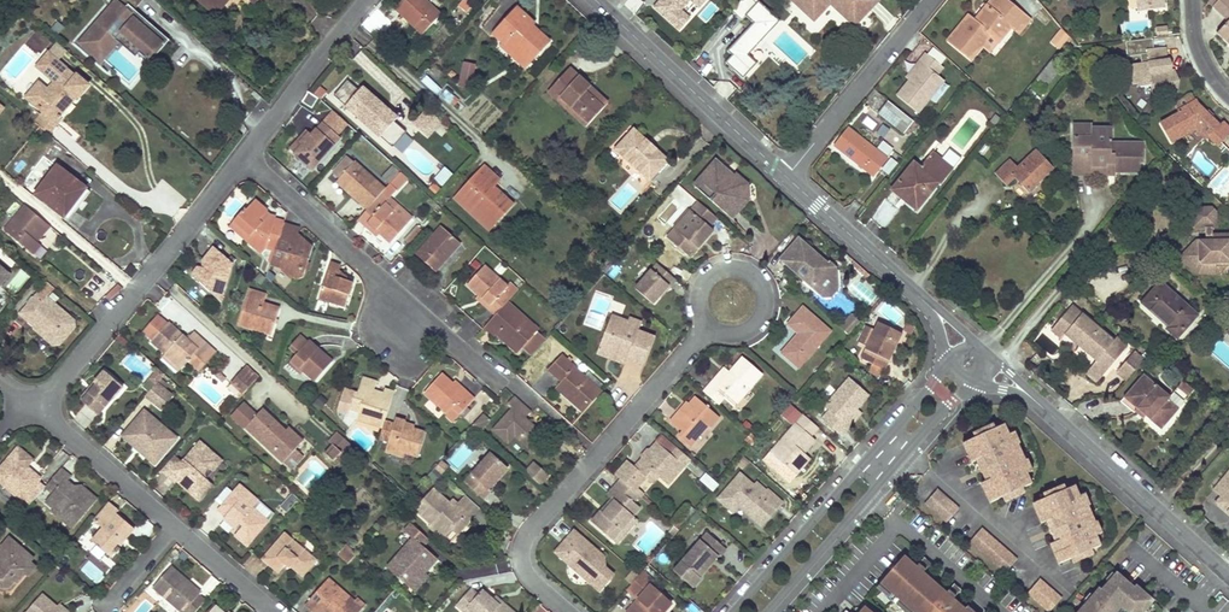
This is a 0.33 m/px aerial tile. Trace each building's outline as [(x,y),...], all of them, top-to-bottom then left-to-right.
[(76,40),(91,54),(102,41),(98,38),(110,24),(137,48),(135,51),(146,62),(161,46),(167,39),(156,30),(141,16),(138,21),(129,12),(132,8),(139,0),(113,0),(76,40)] [(216,15),(230,0),(199,0),(216,15)] [(434,8),(433,9),(425,1),(425,0),(404,0),(396,8),(423,34),(443,14),(435,7),(434,8)] [(656,8),(681,30),(690,20),(681,11),(691,0),(663,0),(656,8)] [(752,0),(741,0),(733,9),(743,19),(745,16),(753,23),(727,51),(733,56),(727,63),(744,78),(757,63),(748,55),(779,21),(757,1),(756,4),(752,0)] [(801,8),(814,21),(830,3),(855,26),(877,2),(876,0),(792,0),(801,8)] [(951,42),(971,60),(991,37),(999,43),(1011,29),(1019,35),(1030,22),(1003,0),(993,0),(986,8),(989,10),(977,24),(971,18),(951,42)] [(1137,12),(1164,8),(1163,0),(1136,0),(1137,12)] [(1213,6),(1228,22),(1217,33),(1228,45),(1228,0),(1219,0),(1213,6)] [(141,16),(132,8),(129,12),(138,21),(141,16)] [(535,47),(537,49),(539,51),(548,42),(539,33),(536,36),(528,29),(534,23),(518,8),(495,33),(505,43),(507,40),(525,57),(535,47)] [(951,42),(971,18),(968,16),(947,39),(951,42)] [(1125,33),(1152,31),(1151,20),(1125,22),(1125,33)] [(64,28),(58,21),(50,27),(56,34),(64,28)] [(102,41),(91,54),(97,60),(114,41),(131,56),(135,51),(137,48),(110,24),(98,38),(102,41)] [(1157,37),(1168,35),(1167,26),(1155,28),(1157,37)] [(1045,51),(1052,57),(1065,41),(1058,35),(1045,51)] [(502,46),(525,67),(539,51),(537,49),(535,47),(525,57),(507,40),(505,43),(502,46)] [(57,44),(48,53),(59,62),(67,53),(57,44)] [(1060,63),(1065,57),(1070,50),(1063,45),(1053,58),(1060,63)] [(933,48),(928,54),(940,64),(946,58),(933,48)] [(1166,48),(1141,51),(1142,64),(1125,66),(1127,85),(1140,83),(1141,86),(1151,85),(1153,95),(1178,92),(1179,81),(1175,70),(1171,71),(1169,60),(1167,60),(1166,48)] [(78,98),(88,87),(77,77),(76,77),(59,62),(48,53),(36,67),(45,75),(22,101),(35,112),(50,126),(54,122),(62,112),(68,105),(72,101),(76,97),(78,98)] [(909,80),(896,96),(918,113),(944,81),(937,75),(943,68),(925,54),(919,62),(922,64),(909,80)] [(1047,87),(1063,66),(1060,63),(1053,58),(1037,79),(1047,87)] [(701,67),(692,60),(689,64),(697,72),(701,67)] [(462,62),(457,87),(471,90),(476,65),(462,62)] [(922,64),(919,62),(906,78),(909,80),(922,64)] [(550,92),(555,97),(560,101),(562,98),(589,124),(608,104),(571,70),(550,92)] [(426,75),(421,81),(436,95),(441,90),(426,75)] [(716,89),(726,98),(734,90),(724,81),(716,89)] [(335,97),(381,138),(391,148),(404,133),(383,114),(348,82),(335,97)] [(445,90),(440,97),(453,107),(459,100),(445,90)] [(302,104),(312,110),(318,100),(308,94),(302,104)] [(1160,124),(1171,144),(1195,130),(1206,140),(1209,138),(1218,147),(1228,136),(1228,130),(1222,123),(1218,127),(1197,105),(1190,95),(1173,105),(1178,113),(1160,124)] [(887,124),(890,126),(892,128),(894,126),(896,128),(904,134),(914,122),(888,101),(878,114),(879,115),(888,122),(887,124)] [(68,105),(62,112),(54,122),(56,124),(71,107),(68,105)] [(45,133),(50,126),(35,112),(29,119),(45,133)] [(438,123),(426,112),(414,125),(427,136),(438,123)] [(883,138),(888,129),(867,115),(861,124),(883,138)] [(1092,122),(1074,123),(1074,136),(1092,135),(1093,126),(1092,122)] [(300,141),(295,146),(291,151),(298,157),(300,154),(303,156),(301,160),(305,163),(308,161),(313,166),(339,137),(322,123),(311,135),(309,133),(301,142),(300,141)] [(1113,126),(1093,126),(1092,135),(1074,136),(1074,175),(1092,175),(1092,167),(1115,167),(1115,173),(1140,173),(1140,162),(1143,162),(1143,141),(1112,141),(1113,126)] [(649,182),(659,172),(668,161),(634,129),(615,149),(649,182)] [(848,129),(842,138),(835,146),(872,175),(886,158),(848,129)] [(355,140),(351,152),(372,159),(376,147),(355,140)] [(877,149),(890,156),(894,148),(881,142),(877,149)] [(997,174),(1002,179),(1007,185),(1016,177),(1029,191),(1051,169),(1036,153),(1017,170),(1009,162),(997,174)] [(899,201),(902,203),(905,205),(907,203),(916,210),(938,183),(941,185),(952,171),(932,154),(920,169),(913,163),(893,190),(902,197),(899,201)] [(346,156),(331,172),(339,180),(355,164),(346,156)] [(889,176),(897,162),(889,158),(881,172),(889,176)] [(46,159),(33,171),(40,179),(53,166),(46,159)] [(724,169),(715,161),(693,186),(726,214),(732,208),(735,211),(745,201),(743,185),(733,177),(730,180),(721,173),(724,169)] [(28,166),(23,162),(15,170),(19,175),(28,166)] [(367,209),(383,192),(384,191),(355,164),(339,180),(351,191),(353,189),(356,193),(353,197),(367,209)] [(390,184),(398,170),(390,165),(381,179),(390,184)] [(63,218),(74,204),(85,189),(55,167),(34,195),(63,218)] [(454,174),(446,167),(436,178),(443,185),(454,174)] [(1092,167),(1092,175),(1116,176),(1115,173),(1115,167),(1092,167)] [(496,191),(495,192),(495,193),(491,190),(499,181),(484,168),(461,193),(469,199),(465,204),(484,221),(488,218),(495,224),(512,206),(496,191)] [(721,173),(730,180),(733,177),(724,169),(721,173)] [(440,189),(434,183),(429,187),(435,193),(440,189)] [(680,185),(671,194),(684,207),(693,198),(680,185)] [(384,191),(383,192),(367,209),(358,218),(366,226),(367,223),(389,243),(406,225),(411,220),(400,209),(396,214),(384,204),(390,198),(396,192),(389,186),(384,191)] [(67,220),(88,192),(85,189),(74,204),(63,218),(67,220)] [(455,199),(488,231),(495,224),(488,218),(484,221),(465,204),(469,199),(461,193),(455,199)] [(871,216),(884,228),(899,211),(885,199),(871,216)] [(283,224),(279,223),(275,221),(276,219),(267,217),(264,213),(263,210),(254,201),(245,212),(244,211),(233,222),(250,237),(246,241),(260,254),(266,249),(267,246),(275,249),(283,226),(283,224)] [(706,226),(713,217),(697,203),(666,238),(687,256),(710,230),(706,226)] [(1209,206),(1191,207),(1192,226),(1203,226),(1210,226),(1214,226),(1214,210),(1209,206)] [(6,232),(20,243),(34,255),(41,245),(38,243),(50,228),(26,207),(6,232)] [(732,208),(726,214),(729,218),(735,211),(732,208)] [(250,237),(233,222),(229,227),(246,241),(250,237)] [(292,229),(283,226),(275,249),(272,260),(280,263),(278,267),(294,281),(302,279),(305,272),(302,267),(303,264),(307,263),(313,247),(292,229)] [(421,232),(419,230),(416,228),(411,234),(415,238),(421,232)] [(441,229),(432,239),(423,248),(422,248),(416,254),(434,271),(458,245),(441,229)] [(403,242),(407,247),(415,238),(411,234),(403,242)] [(1188,264),(1194,257),(1200,262),(1213,261),(1228,261),(1228,262),(1228,240),(1226,239),(1226,234),(1210,234),(1210,240),(1204,240),(1193,241),(1179,256),(1188,264)] [(826,266),(797,240),(779,260),(802,280),(805,277),(811,283),(812,289),(822,298),(835,284),(834,280),(822,270),(826,266)] [(202,262),(204,262),(206,263),(204,269),(198,267),(192,275),(220,303),(233,265),(214,248),(202,262)] [(1196,272),(1213,271),(1213,261),(1200,262),(1194,257),(1188,264),(1196,272)] [(344,308),(348,295),(352,283),(346,281),(348,279),(331,263),(318,300),(344,308)] [(831,267),(827,264),(826,266),(822,270),(834,280),(831,267)] [(622,271),(616,266),(608,274),(614,280),(622,271)] [(668,290),(675,281),(658,266),(636,292),(652,306),(667,289),(668,290)] [(495,316),(508,303),(509,301),(517,292),(507,283),(506,285),(485,267),(468,286),(478,295),(491,307),(489,310),(495,316)] [(9,275),(0,268),(0,285),(9,275)] [(805,277),(802,280),(812,289),(811,283),(805,277)] [(831,298),(836,292),(835,284),(822,298),(831,298)] [(1143,303),(1156,314),(1169,326),(1166,328),(1175,336),(1195,315),(1160,284),(1143,303)] [(280,310),(271,307),(262,304),(265,296),(250,291),(238,325),(271,336),(280,310)] [(491,307),(478,295),(476,297),(489,310),(491,307)] [(41,302),(34,296),(18,315),(25,322),(27,319),(31,323),(31,327),(31,330),(51,346),(58,345),(72,328),(72,321),(45,298),(41,302)] [(538,331),(508,303),(495,316),(485,328),(494,336),(498,332),(508,341),(506,343),(517,353),(522,348),(529,354),(543,338),(540,335),(537,332),(538,331)] [(829,331),(801,307),(786,325),(796,334),(780,354),(790,362),(798,353),(805,359),(829,331)] [(1114,341),(1072,307),(1052,331),(1063,340),(1067,336),(1080,347),(1084,343),(1088,347),(1085,351),(1097,361),(1093,366),(1103,375),(1127,347),(1117,338),(1114,341)] [(153,340),(166,325),(155,315),(142,330),(153,340)] [(849,334),(860,322),(852,315),(841,327),(849,334)] [(627,328),(628,324),(612,317),(611,321),(627,328)] [(627,328),(611,321),(600,348),(617,355),(614,362),(625,366),(627,361),(643,367),(655,340),(638,334),(641,326),(629,321),(628,324),(627,328)] [(153,340),(152,341),(165,353),(182,368),(187,362),(197,370),(213,352),(209,349),(192,334),(187,340),(168,323),(166,325),(153,340)] [(900,334),(877,323),(859,358),(883,370),(900,334)] [(301,368),(315,381),(331,362),(308,341),(306,344),(299,336),(290,346),(298,353),(286,367),(295,375),(301,368)] [(617,355),(600,348),(598,355),(614,362),(617,355)] [(1116,372),(1125,380),(1142,360),(1132,352),(1116,372)] [(162,357),(178,372),(182,368),(165,353),(162,357)] [(798,353),(790,362),(797,368),(805,359),(798,353)] [(584,377),(579,373),(574,368),(575,367),(562,356),(548,372),(561,383),(556,388),(583,413),(601,393),(597,390),(601,385),(588,373),(584,377)] [(716,378),(703,392),(717,404),(723,398),(733,407),(761,375),(741,357),(729,371),(720,381),(716,378)] [(258,378),(252,372),(245,366),(236,377),(248,389),(258,378)] [(1087,373),(1097,382),(1103,375),(1093,366),(1087,373)] [(720,381),(729,371),(724,368),(716,378),(720,381)] [(78,399),(97,415),(112,398),(108,395),(117,383),(103,371),(78,399)] [(459,415),(466,408),(473,400),(465,393),(463,396),(451,384),(441,375),(424,394),(447,415),(452,409),(459,415)] [(1170,398),(1143,376),(1122,400),(1135,412),(1140,407),(1148,414),(1146,416),(1161,429),(1178,409),(1168,400),(1170,398)] [(236,377),(230,384),(242,396),(248,389),(236,377)] [(867,395),(846,377),(821,407),(826,411),(820,418),(840,436),(847,428),(842,423),(854,410),(867,395)] [(168,385),(162,379),(158,383),(165,389),(168,385)] [(463,396),(465,393),(453,381),(451,384),(463,396)] [(113,399),(122,388),(117,383),(108,395),(112,398),(113,399)] [(165,389),(158,383),(146,396),(162,409),(173,396),(165,389)] [(344,389),(337,410),(346,413),(342,423),(350,428),(356,420),(382,428),(384,423),(384,421),(394,394),(384,391),(382,397),(373,394),(374,391),(360,387),(357,394),(344,389)] [(530,412),(512,396),(506,404),(511,408),(491,430),(506,444),(513,436),(525,447),(539,433),(523,419),(530,412)] [(718,418),(695,398),(689,405),(680,414),(678,412),(669,422),(681,433),(677,437),(687,446),(704,425),(709,430),(718,418)] [(1168,400),(1178,409),(1180,407),(1170,398),(1168,400)] [(680,414),(689,405),(686,402),(678,412),(680,414)] [(246,405),(232,421),(282,466),(303,443),(293,434),(290,438),(284,432),(262,412),(258,417),(246,405)] [(1140,407),(1135,412),(1143,419),(1146,416),(1148,414),(1140,407)] [(842,423),(847,428),(859,415),(854,410),(842,423)] [(167,431),(145,412),(123,437),(149,460),(152,456),(156,455),(160,459),(170,446),(161,438),(167,431)] [(482,414),(472,425),(480,432),(490,420),(482,414)] [(809,437),(817,429),(802,416),(769,455),(771,457),(792,475),(800,465),(796,462),(802,455),(814,441),(809,437)] [(384,421),(384,423),(382,428),(379,438),(389,442),(387,447),(405,453),(417,457),(425,433),(413,429),(414,426),(404,423),(404,421),(396,418),(394,425),(384,421)] [(1008,434),(1003,425),(993,429),(991,424),(971,433),(973,438),(960,444),(969,464),(974,462),(983,457),(985,462),(985,464),(984,465),(984,466),(984,468),(989,479),(984,482),(979,484),(988,504),(1001,497),(1003,502),(1023,493),(1021,488),(1031,484),(1026,473),(1022,465),(1024,460),(1018,445),(1012,443),(1008,434)] [(293,434),(287,429),(284,432),(290,438),(293,434)] [(161,438),(170,446),(177,440),(167,431),(161,438)] [(343,456),(353,446),(336,431),(327,442),(330,445),(323,454),(332,462),(339,453),(343,456)] [(1019,444),(1013,432),(1008,434),(1012,443),(1018,445),(1019,444)] [(619,480),(633,492),(651,471),(668,486),(684,468),(670,456),(656,443),(634,468),(627,462),(615,476),(619,480)] [(33,502),(46,486),(39,481),(42,477),(29,466),(35,458),(18,444),(0,465),(0,480),(23,500),(26,496),(33,502)] [(185,482),(181,487),(193,497),(204,497),(212,487),(204,480),(204,474),(207,470),(212,474),(221,463),(199,444),(182,464),(180,463),(167,478),(175,485),(176,483),(181,478),(185,482)] [(386,451),(404,457),(405,453),(387,447),(386,451)] [(670,456),(684,468),(690,461),(676,449),(670,456)] [(339,453),(332,462),(335,465),(343,456),(339,453)] [(506,469),(488,453),(463,481),(483,498),(488,492),(486,491),(506,469)] [(149,460),(155,464),(160,459),(156,455),(152,456),(149,460)] [(802,467),(809,460),(802,455),(796,462),(800,465),(792,475),(771,457),(765,463),(789,483),(794,476),(802,467)] [(974,462),(984,482),(989,479),(984,468),(984,466),(984,465),(985,464),(985,462),(983,457),(974,462)] [(167,478),(180,463),(173,458),(160,473),(167,478)] [(1031,471),(1026,459),(1024,460),(1022,465),(1026,473),(1031,471)] [(449,466),(442,460),(435,468),(442,474),(449,466)] [(550,476),(534,461),(526,469),(542,484),(550,476)] [(71,477),(61,469),(46,486),(45,488),(51,494),(44,502),(52,509),(55,506),(76,524),(97,499),(82,486),(76,494),(71,490),(73,487),(67,481),(71,477)] [(1220,495),(1226,500),(1223,504),(1228,509),(1228,470),(1213,489),(1220,495)] [(699,480),(712,492),(719,485),(705,473),(699,480)] [(761,493),(738,473),(715,499),(733,514),(737,509),(760,529),(782,503),(765,489),(761,493)] [(181,487),(185,482),(181,478),(176,483),(181,487)] [(631,503),(637,496),(633,492),(619,480),(606,496),(610,499),(613,502),(601,515),(598,512),(589,522),(610,540),(631,516),(638,508),(631,503)] [(257,501),(239,486),(218,510),(225,516),(226,515),(238,525),(239,523),(242,525),(237,532),(238,538),(247,546),(268,522),(252,508),(257,501)] [(1082,505),(1078,496),(1074,486),(1064,491),(1062,486),(1042,494),(1044,499),(1030,505),(1039,524),(1044,522),(1053,518),(1055,523),(1055,524),(1054,525),(1053,526),(1053,527),(1053,528),(1053,529),(1054,530),(1058,541),(1053,544),(1048,546),(1056,565),(1069,559),(1071,564),(1092,555),(1090,550),(1100,546),(1095,536),(1092,527),(1094,522),(1087,506),(1082,505)] [(957,508),(936,489),(923,504),(945,522),(957,508)] [(472,516),(457,502),(452,508),(447,504),(432,490),(413,510),(430,525),(444,537),(449,530),(461,518),(466,522),(472,516)] [(286,512),(298,500),(292,494),(280,507),(286,512)] [(1088,506),(1084,494),(1078,496),(1082,505),(1087,506),(1088,506)] [(479,508),(464,495),(457,502),(472,516),(479,508)] [(452,508),(457,502),(452,498),(447,504),(452,508)] [(598,512),(601,515),(613,502),(610,499),(598,512)] [(118,509),(109,502),(93,520),(102,528),(90,541),(109,557),(133,528),(115,513),(118,509)] [(50,512),(71,530),(76,524),(55,506),(52,509),(50,512)] [(222,518),(235,529),(238,525),(226,515),(225,516),(222,518)] [(615,544),(636,520),(631,516),(610,540),(615,544)] [(457,537),(468,524),(466,522),(461,518),(449,530),(457,537)] [(1044,522),(1053,544),(1058,541),(1054,530),(1053,529),(1053,528),(1053,527),(1053,526),(1054,525),(1055,524),(1055,523),(1053,518),(1044,522)] [(1101,533),(1095,522),(1094,522),(1092,527),(1095,536),(1101,533)] [(421,548),(428,540),(410,524),(403,531),(411,539),(386,568),(406,586),(420,571),(423,573),(435,560),(421,548)] [(426,528),(441,541),(444,537),(430,525),(426,528)] [(1016,559),(981,528),(968,543),(1003,573),(1016,559)] [(594,549),(572,530),(566,538),(566,547),(558,557),(578,574),(583,574),(587,574),(587,577),(587,581),(598,591),(607,581),(604,577),(604,567),(604,558),(598,559),(591,553),(594,549)] [(318,559),(284,531),(260,558),(278,573),(285,564),(288,566),(289,565),(303,577),(318,559)] [(705,533),(671,572),(691,589),(699,580),(697,578),(716,557),(717,558),(724,550),(705,533)] [(9,538),(1,548),(2,549),(8,554),(2,560),(0,559),(0,586),(2,588),(12,585),(18,579),(20,581),(29,570),(26,568),(30,563),(34,559),(9,538)] [(566,538),(553,553),(558,557),(566,547),(566,538)] [(348,564),(356,555),(346,546),(338,555),(348,564)] [(598,559),(604,558),(594,549),(591,553),(598,559)] [(902,556),(878,583),(893,597),(909,610),(911,611),(961,611),(964,610),(951,599),(957,593),(950,586),(944,593),(921,572),(926,566),(919,560),(914,566),(902,556)] [(922,557),(919,560),(926,566),(929,563),(922,557)] [(26,568),(29,570),(32,573),(36,568),(30,563),(26,568)] [(152,588),(179,611),(195,611),(205,601),(197,595),(200,592),(170,567),(152,588)] [(607,581),(612,575),(604,567),(604,577),(607,581)] [(412,592),(426,576),(423,573),(420,571),(406,586),(412,592)] [(642,572),(639,576),(626,591),(636,600),(626,611),(665,611),(671,605),(649,585),(653,581),(642,572)] [(1115,574),(1101,591),(1099,588),(1078,611),(1109,611),(1113,608),(1112,603),(1121,602),(1121,607),(1127,611),(1142,611),(1151,601),(1134,586),(1132,589),(1115,574)] [(14,588),(20,581),(18,579),(12,585),(2,588),(0,586),(0,590),(2,591),(14,588)] [(305,606),(312,611),(359,611),(352,605),(355,602),(328,579),(305,606)] [(1039,579),(1026,594),(1047,611),(1049,611),(1060,598),(1039,579)] [(874,588),(889,601),(893,597),(878,583),(874,588)] [(952,583),(950,586),(957,593),(960,589),(952,583)] [(469,589),(454,606),(461,611),(464,611),(466,609),(469,611),(511,611),(501,604),(499,606),(491,600),(481,591),(477,595),(469,589)] [(56,607),(41,595),(26,611),(61,611),(56,607)] [(499,606),(501,604),(493,597),(491,600),(499,606)] [(889,601),(902,611),(907,611),(909,610),(893,597),(889,601)] [(359,611),(360,611),(365,606),(357,599),(355,602),(352,605),(359,611)] [(1121,607),(1121,602),(1112,603),(1113,608),(1109,611),(1117,611),(1121,607)] [(59,604),(56,607),(61,611),(68,611),(59,604)]
